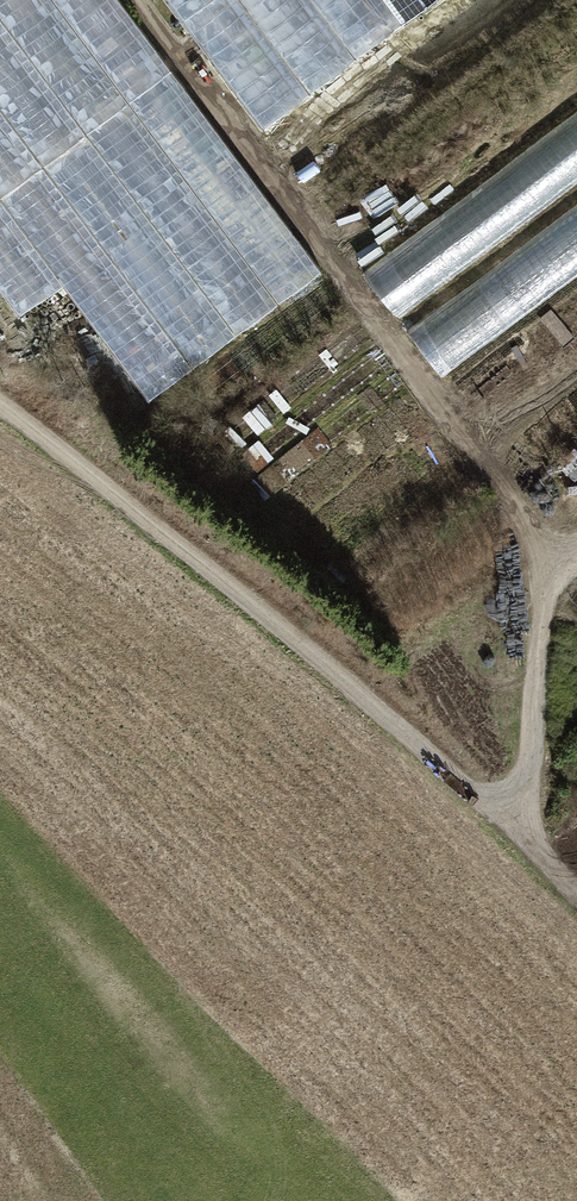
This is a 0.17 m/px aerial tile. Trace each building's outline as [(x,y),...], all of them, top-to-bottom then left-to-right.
[(140,404),(303,283),(93,0),(0,0),(0,216),(140,404)] [(262,125),(427,0),(166,0),(262,125)] [(366,273),(394,313),(555,199),(551,195),(576,177),(576,172),(575,169),(576,168),(576,124),(366,273)] [(526,252),(410,329),(438,371),(555,294),(526,252)]
